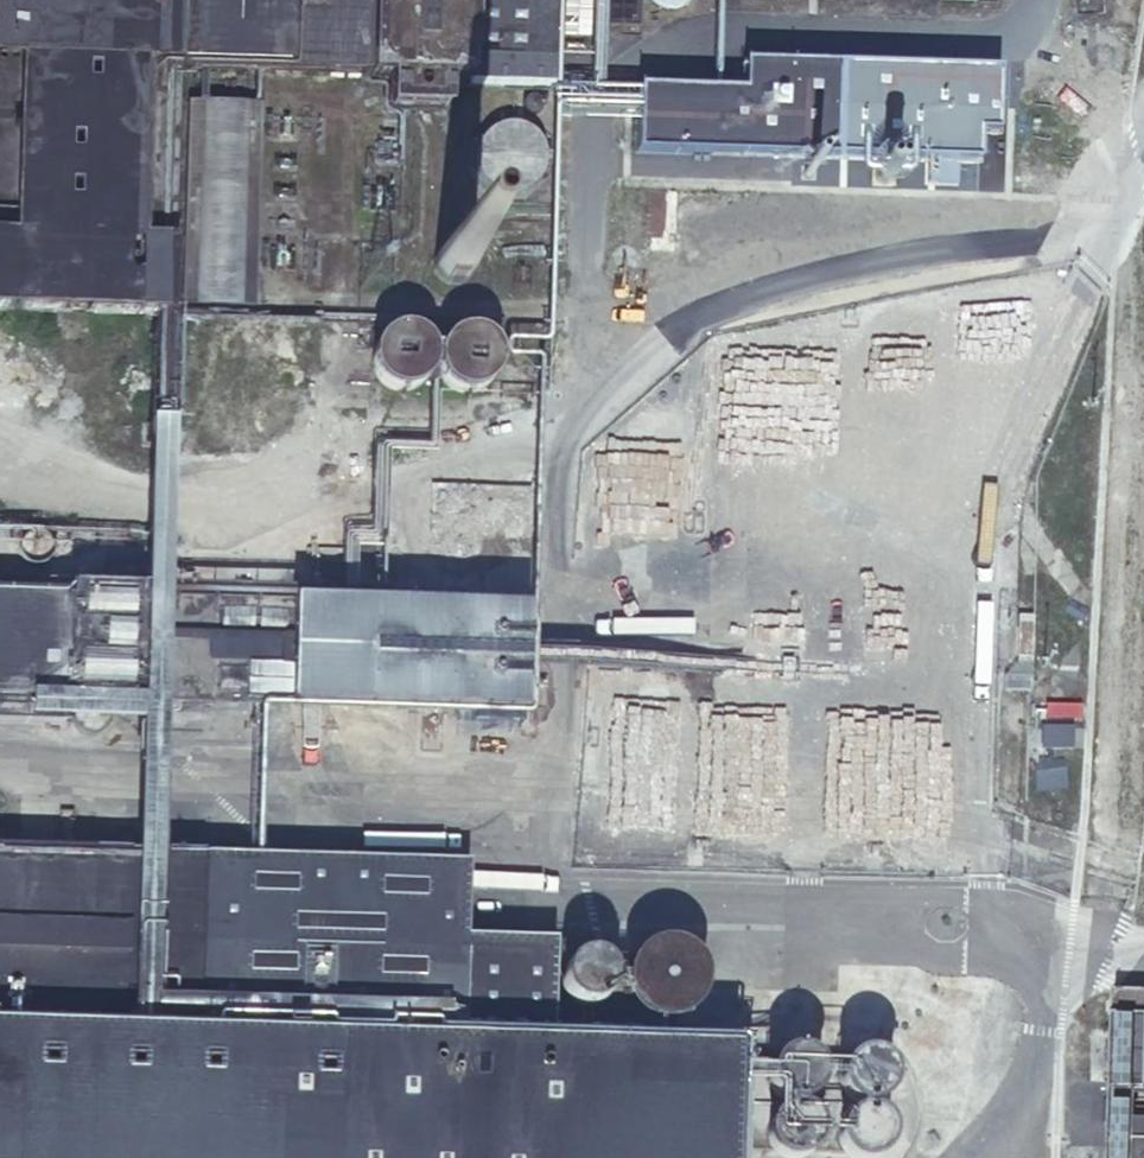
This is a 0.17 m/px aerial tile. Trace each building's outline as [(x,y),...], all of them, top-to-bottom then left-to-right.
[(198,540),(203,372),(205,320),(161,318),(170,74),(263,75),(364,77),(364,82),(387,83),(387,77),(443,79),(543,83),(546,0),(0,0),(0,531),(198,540)] [(740,76),(635,75),(634,174),(695,175),(695,173),(703,173),(703,154),(835,156),(836,49),(741,48),(740,76)] [(205,320),(256,322),(263,75),(170,74),(161,318),(205,320)] [(578,95),(635,97),(636,78),(579,75),(578,95)] [(387,83),(386,100),(442,102),(443,79),(387,77),(387,83)] [(519,124),(514,123),(509,123),(504,123),(500,124),(495,126),(491,129),(487,132),(484,135),(481,139),(478,143),(477,148),(476,153),(475,157),(476,161),(476,165),(477,169),(479,174),(482,178),(485,182),(489,185),(493,188),(497,190),(501,191),(506,192),(511,192),(516,192),(521,191),(525,189),(529,187),(533,184),(537,180),(539,176),(542,172),(543,168),(544,163),(545,158),(545,153),(544,148),(542,144),(538,137),(534,132),(528,128),(523,125),(519,124)] [(462,246),(455,244),(447,245),(441,249),(436,255),(434,262),(434,269),(437,276),(442,282),(449,285),(457,285),(464,283),(470,278),(474,271),(475,264),(473,256),(469,250),(462,246)] [(205,320),(203,372),(309,376),(311,324),(256,322),(205,320)] [(408,332),(400,331),(391,334),(385,338),(377,345),(374,354),(374,364),(378,374),(385,382),(393,387),(400,389),(409,388),(417,384),(425,377),(431,369),(431,362),(431,353),(428,346),(423,340),(416,335),(408,332)] [(470,331),(461,331),(452,334),(445,340),(440,348),(438,356),(439,366),(442,374),(448,381),(455,386),(464,388),(473,388),(482,384),(489,379),(494,371),(496,362),(495,353),(492,345),(486,338),(479,333),(470,331)] [(208,449),(206,533),(289,535),(291,452),(208,449)] [(58,722),(59,605),(0,604),(0,720),(58,722)] [(128,608),(124,699),(517,715),(521,625),(128,608)] [(883,1152),(884,1142),(880,1133),(876,1130),(877,1101),(884,1094),(887,1085),(887,1074),(882,1064),(874,1059),(865,1056),(854,1058),(847,1063),(843,1069),(797,1066),(794,1060),(786,1057),(779,1056),(770,1059),(765,1062),(763,1066),(728,1064),(728,1052),(605,1047),(605,1027),(607,950),(468,945),(469,864),(195,855),(197,822),(92,819),(90,847),(0,845),(0,1157),(881,1157),(883,1152)] [(1123,1009),(1118,1157),(1143,1157),(1143,1009),(1123,1009)]
